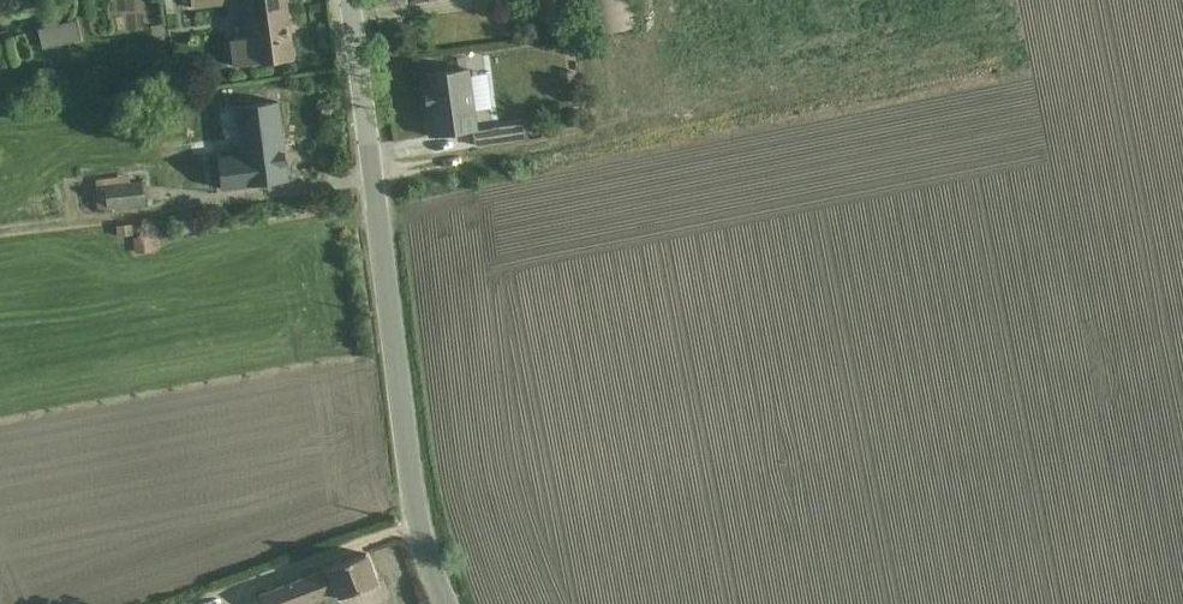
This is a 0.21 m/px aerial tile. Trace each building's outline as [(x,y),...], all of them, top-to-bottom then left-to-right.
[(295,61),(288,0),(245,0),(249,37),(231,39),(235,68),(295,61)] [(430,136),(479,130),(471,66),(422,72),(430,136)] [(223,188),(289,180),(280,99),(215,107),(218,133),(239,131),(242,154),(219,156),(223,188)] [(165,186),(150,185),(151,179),(117,177),(115,210),(164,213),(165,186)] [(153,239),(152,257),(170,258),(171,240),(153,239)] [(380,583),(363,541),(257,584),(265,603),(330,603),(380,583)]
